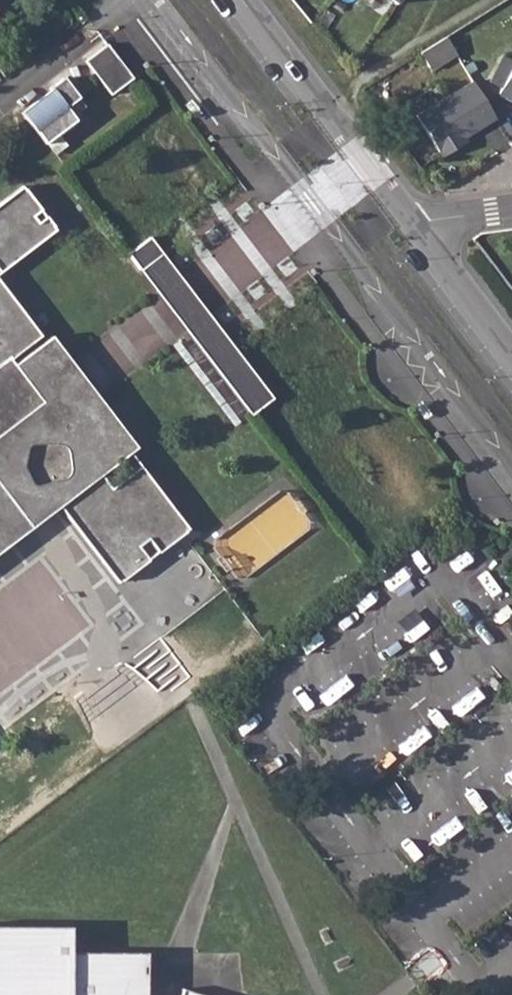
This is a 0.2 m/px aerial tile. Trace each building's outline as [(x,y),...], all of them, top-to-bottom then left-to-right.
[(442,39),(415,56),(425,74),(453,58),(442,39)] [(106,43),(84,60),(110,94),(132,78),(106,43)] [(483,86),(495,92),(509,67),(497,61),(483,86)] [(493,97),(511,106),(511,65),(510,64),(509,67),(495,92),(493,97)] [(51,90),(21,113),(45,143),(75,120),(71,115),(84,106),(62,77),(48,88),(51,90)] [(492,122),(469,85),(412,120),(437,162),(455,152),(453,147),(492,122)] [(190,98),(182,104),(192,118),(201,112),(190,98)] [(52,225),(44,214),(35,220),(30,214),(38,207),(21,186),(0,202),(0,265),(52,225)] [(149,237),(127,254),(138,269),(161,252),(149,237)] [(161,252),(138,269),(171,312),(250,415),(272,398),(194,296),(161,252)] [(43,404),(38,398),(43,394),(37,385),(31,389),(27,382),(10,360),(38,338),(0,288),(0,436),(43,404)] [(10,360),(27,382),(31,378),(37,385),(43,394),(38,398),(43,404),(0,436),(0,491),(3,495),(0,498),(0,541),(53,499),(69,487),(62,479),(61,480),(60,481),(32,487),(31,487),(28,486),(27,485),(27,483),(20,470),(20,469),(20,466),(20,465),(24,450),(24,449),(25,447),(27,446),(29,446),(59,447),(61,448),(63,448),(64,449),(71,443),(60,429),(88,406),(74,387),(38,338),(10,360)] [(420,400),(412,406),(423,419),(430,413),(420,400)] [(24,449),(24,450),(20,465),(20,466),(20,469),(20,470),(27,483),(27,485),(28,486),(31,487),(32,487),(60,481),(61,480),(62,479),(69,487),(53,499),(118,582),(186,530),(136,468),(109,489),(94,469),(121,448),(88,406),(60,429),(71,443),(64,449),(63,448),(61,448),(59,447),(29,446),(27,446),(25,447),(24,449)] [(145,959),(69,958),(69,933),(0,933),(0,994),(145,994),(145,959)]
